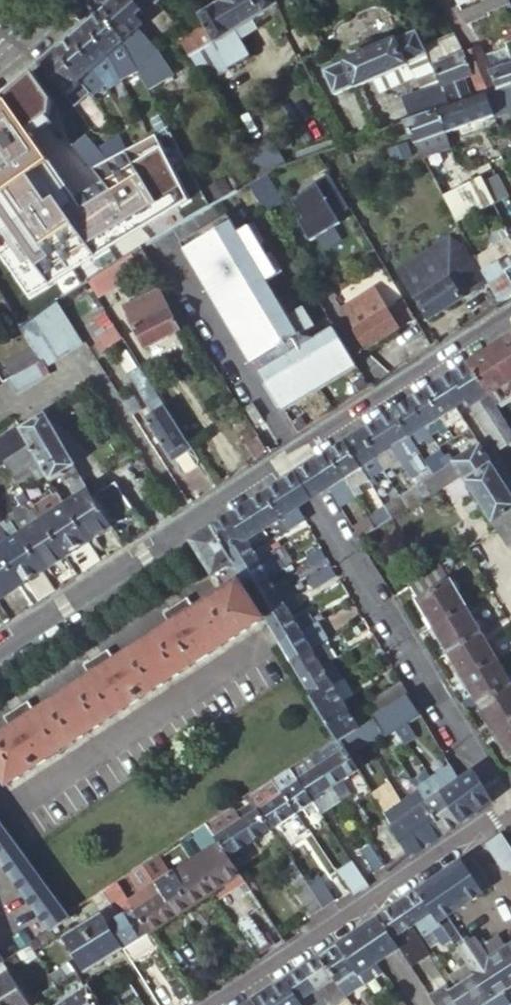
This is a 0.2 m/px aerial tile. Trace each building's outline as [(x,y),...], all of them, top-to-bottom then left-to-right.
[(148,92),(170,78),(160,64),(154,56),(136,35),(145,26),(139,18),(144,14),(133,0),(119,0),(106,11),(124,45),(128,52),(148,92)] [(144,14),(156,4),(153,0),(133,0),(144,14)] [(247,58),(233,33),(277,8),(273,0),(224,0),(199,15),(208,30),(197,37),(205,50),(191,58),(205,83),(247,58)] [(460,12),(478,5),(476,0),(454,0),(460,12)] [(478,5),(460,12),(465,25),(484,18),(478,5)] [(108,58),(124,45),(106,11),(89,25),(108,58)] [(89,25),(74,39),(94,70),(108,58),(89,25)] [(421,51),(412,31),(323,71),(333,95),(353,87),(353,88),(372,79),(406,64),(405,63),(407,62),(423,55),(421,51)] [(421,51),(423,55),(428,66),(460,54),(451,36),(421,51)] [(502,67),(510,64),(510,36),(505,38),(508,47),(496,51),(498,55),(502,67)] [(74,39),(60,51),(81,81),(94,70),(74,39)] [(117,61),(128,52),(124,45),(108,58),(112,65),(117,61)] [(482,97),(486,96),(510,87),(510,64),(502,67),(498,55),(483,60),(477,48),(460,54),(482,97)] [(60,51),(44,65),(66,94),(67,93),(81,81),(60,51)] [(438,88),(448,109),(478,99),(482,97),(460,54),(428,66),(438,88)] [(428,66),(423,55),(407,62),(413,76),(421,94),(438,88),(428,66)] [(104,85),(118,74),(112,65),(108,58),(94,70),(99,78),(104,85)] [(112,65),(118,74),(123,70),(117,61),(112,65)] [(413,76),(407,62),(405,63),(406,64),(372,79),(378,92),(413,76)] [(94,70),(81,81),(87,89),(99,78),(94,70)] [(13,250),(2,258),(31,302),(189,202),(155,135),(128,149),(117,154),(90,167),(102,182),(77,202),(35,141),(31,135),(42,126),(50,120),(53,118),(56,101),(34,73),(11,93),(0,100),(0,231),(13,250)] [(81,81),(67,93),(73,100),(87,89),(81,81)] [(486,96),(493,117),(510,111),(510,87),(486,96)] [(448,109),(438,88),(421,94),(403,100),(411,122),(428,116),(448,109)] [(482,97),(478,99),(485,119),(493,117),(486,96),(482,97)] [(448,109),(428,116),(436,138),(485,119),(478,99),(448,109)] [(411,122),(404,125),(415,147),(436,138),(428,116),(411,122)] [(42,126),(31,135),(35,141),(54,126),(50,120),(42,126)] [(84,138),(74,147),(90,167),(117,154),(111,143),(98,150),(94,152),(84,138)] [(111,143),(117,154),(128,149),(122,138),(111,143)] [(272,138),(244,153),(256,177),(285,161),(272,138)] [(474,165),(475,167),(477,172),(484,168),(487,175),(494,172),(487,158),(477,162),(478,163),(474,165)] [(502,164),(510,184),(510,159),(502,164)] [(471,169),(456,176),(462,187),(476,180),(473,173),(471,169)] [(437,186),(442,197),(462,187),(456,176),(437,186)] [(492,204),(493,206),(507,199),(496,176),(483,183),(492,204)] [(200,191),(210,209),(234,195),(224,177),(200,191)] [(317,185),(319,189),(295,204),(305,221),(301,224),(313,244),(343,227),(338,220),(352,212),(331,177),(317,185)] [(256,182),(245,188),(260,213),(278,203),(262,178),(256,182)] [(462,187),(442,197),(456,223),(492,204),(483,183),(480,178),(476,180),(462,187)] [(181,244),(196,269),(199,267),(207,279),(246,255),(262,245),(251,227),(235,237),(224,219),(181,244)] [(510,299),(510,244),(509,240),(477,261),(489,284),(501,305),(510,299)] [(454,244),(436,255),(444,268),(462,257),(454,244)] [(89,282),(88,283),(95,295),(149,262),(142,250),(89,282)] [(463,300),(481,289),(462,257),(444,268),(436,255),(401,276),(429,321),(463,300)] [(254,364),(258,362),(297,338),(313,328),(302,310),(286,320),(263,284),(279,274),(268,256),(252,266),(213,290),(210,292),(214,291),(220,301),(217,303),(247,352),(250,350),(257,361),(254,363),(254,364)] [(501,305),(489,284),(481,289),(463,300),(476,321),(501,305)] [(181,330),(170,309),(160,289),(141,298),(151,318),(133,327),(144,348),(181,330)] [(387,312),(373,290),(341,310),(354,331),(367,351),(401,329),(401,328),(415,319),(405,301),(387,312)] [(141,298),(123,307),(133,327),(151,318),(141,298)] [(57,303),(20,327),(27,340),(37,357),(39,357),(45,368),(83,345),(57,303)] [(100,351),(121,339),(105,313),(84,325),(100,351)] [(356,367),(333,330),(261,374),(284,412),(356,367)] [(467,365),(487,397),(510,382),(510,337),(467,365)] [(37,357),(27,340),(11,348),(24,372),(40,363),(37,357)] [(50,376),(45,368),(39,357),(37,357),(40,363),(24,372),(20,374),(9,380),(17,394),(50,376)] [(9,380),(20,374),(15,365),(0,373),(0,380),(2,384),(9,380)] [(456,409),(467,403),(497,452),(500,451),(510,444),(510,438),(487,397),(467,365),(440,382),(456,409)] [(154,389),(140,367),(128,375),(140,392),(147,387),(150,391),(154,389)] [(446,428),(462,418),(456,409),(440,382),(424,392),(441,419),(446,428)] [(171,461),(191,449),(155,391),(144,398),(154,413),(144,419),(171,461)] [(426,428),(441,419),(424,392),(409,402),(426,428)] [(131,395),(122,400),(131,414),(139,409),(131,395)] [(393,412),(410,438),(426,428),(409,402),(393,412)] [(252,405),(245,410),(254,425),(262,420),(252,405)] [(424,464),(425,463),(415,446),(410,438),(393,412),(376,424),(392,450),(398,459),(414,450),(424,464)] [(74,466),(46,414),(21,429),(33,448),(27,452),(44,478),(48,484),(60,476),(74,466)] [(442,430),(446,428),(441,419),(426,428),(431,436),(431,437),(442,430)] [(376,424),(360,434),(377,459),(392,450),(376,424)] [(410,438),(415,446),(427,439),(431,436),(426,428),(410,438)] [(4,466),(27,452),(33,448),(21,429),(0,442),(0,469),(4,466)] [(360,434),(345,443),(372,487),(378,484),(374,477),(384,471),(383,469),(377,459),(360,434)] [(431,436),(427,439),(431,445),(435,443),(431,437),(431,436)] [(245,446),(256,461),(267,454),(257,438),(245,446)] [(345,443),(328,454),(356,498),(372,487),(345,443)] [(454,465),(461,477),(472,494),(469,497),(481,515),(484,513),(492,525),(510,513),(510,497),(480,447),(455,464),(454,465)] [(177,470),(183,471),(194,464),(196,458),(191,449),(171,461),(177,470)] [(393,463),(398,459),(392,450),(377,459),(383,469),(393,463)] [(424,484),(434,477),(425,463),(424,464),(414,450),(398,459),(402,466),(417,488),(425,501),(431,496),(424,484)] [(44,478),(27,452),(4,466),(17,486),(33,476),(37,482),(44,478)] [(328,454),(312,465),(328,490),(329,490),(340,508),(356,498),(328,454)] [(443,471),(450,467),(446,461),(441,454),(425,463),(434,477),(443,471)] [(446,461),(450,467),(454,465),(455,464),(451,458),(446,461)] [(402,466),(398,459),(393,463),(397,469),(402,466)] [(328,490),(312,465),(304,470),(321,495),(328,490)] [(454,465),(450,467),(443,471),(451,483),(461,477),(454,465)] [(81,478),(74,466),(60,476),(64,483),(65,482),(74,476),(77,480),(81,478)] [(299,508),(310,502),(317,497),(321,495),(304,470),(303,471),(283,483),(299,508)] [(451,483),(443,471),(434,477),(424,484),(431,496),(451,483)] [(87,544),(112,528),(110,525),(93,497),(81,478),(77,480),(74,476),(65,482),(76,499),(64,508),(87,544)] [(93,497),(110,525),(132,510),(115,483),(93,497)] [(299,508),(283,483),(264,495),(280,521),(287,532),(306,522),(298,509),(299,508)] [(386,508),(394,521),(409,510),(402,498),(394,487),(388,491),(394,503),(386,508)] [(402,498),(409,510),(425,501),(417,488),(402,498)] [(83,573),(99,562),(87,544),(64,508),(60,510),(51,495),(48,491),(41,495),(53,514),(40,522),(65,559),(71,555),(83,573)] [(60,510),(64,508),(54,493),(51,495),(60,510)] [(280,521),(264,495),(248,506),(263,531),(280,521)] [(41,574),(65,559),(40,522),(32,509),(29,511),(26,506),(20,510),(31,528),(18,537),(41,574)] [(263,531),(248,506),(231,517),(246,542),(263,531)] [(386,508),(369,519),(377,531),(394,521),(386,508)] [(246,542),(231,517),(211,529),(226,555),(246,542)] [(357,535),(361,541),(377,531),(369,519),(356,527),(360,533),(357,535)] [(0,524),(0,530),(9,543),(0,549),(0,559),(19,589),(26,584),(37,602),(53,592),(41,574),(18,537),(10,525),(8,526),(4,521),(0,524)] [(195,611),(187,599),(169,611),(176,623),(171,627),(115,664),(107,651),(89,664),(97,676),(91,679),(36,716),(27,703),(10,716),(17,728),(12,732),(0,739),(0,775),(8,787),(265,620),(259,610),(249,593),(237,573),(226,555),(211,529),(191,542),(223,592),(195,611)] [(9,543),(0,530),(0,549),(9,543)] [(246,542),(226,555),(237,573),(258,561),(251,551),(246,542)] [(275,551),(280,548),(277,544),(270,548),(273,552),(275,551)] [(258,561),(237,573),(249,593),(270,581),(280,575),(287,571),(275,551),(273,552),(258,561)] [(325,559),(321,551),(317,553),(306,559),(312,568),(325,559)] [(19,589),(0,559),(0,601),(19,589)] [(335,578),(329,569),(307,582),(313,591),(335,578)] [(409,589),(417,601),(416,603),(510,758),(510,757),(510,685),(440,569),(409,589)] [(249,593),(259,610),(280,598),(292,591),(286,581),(274,588),(270,581),(249,593)] [(259,610),(265,620),(270,628),(290,616),(298,611),(292,602),(285,606),(280,598),(259,610)] [(161,613),(171,627),(176,623),(169,611),(167,609),(161,613)] [(290,616),(270,628),(281,646),(301,634),(315,626),(310,617),(296,625),(290,616)] [(314,621),(317,625),(324,621),(321,616),(314,621)] [(301,634),(281,646),(291,664),(312,652),(321,647),(328,643),(320,629),(317,625),(315,626),(301,634)] [(328,645),(322,648),(330,662),(337,659),(328,645)] [(322,648),(321,647),(312,652),(291,664),(302,681),(331,664),(330,662),(322,648)] [(91,679),(97,676),(89,664),(87,661),(82,665),(91,679)] [(302,681),(311,697),(332,685),(342,680),(332,664),(331,664),(302,681)] [(342,680),(332,685),(343,704),(355,698),(344,679),(342,680)] [(391,708),(409,695),(401,682),(372,700),(375,705),(369,708),(376,718),(391,708)] [(311,697),(337,740),(338,742),(339,742),(358,730),(343,704),(332,685),(311,697)] [(412,724),(422,717),(409,695),(391,708),(404,728),(412,724)] [(391,708),(376,718),(371,721),(385,740),(399,731),(404,728),(391,708)] [(12,732),(17,728),(10,716),(9,715),(3,719),(12,732)] [(420,736),(412,724),(404,728),(407,732),(409,736),(412,741),(420,736)] [(339,742),(345,751),(348,757),(373,742),(363,726),(358,730),(339,742)] [(385,740),(393,754),(408,744),(407,742),(404,739),(402,735),(401,734),(399,731),(385,740)] [(337,740),(327,747),(335,758),(345,751),(339,742),(338,742),(337,740)] [(329,761),(320,768),(332,787),(343,780),(357,801),(370,793),(348,757),(345,751),(335,758),(329,761)] [(316,762),(320,768),(329,761),(325,756),(316,762)] [(294,772),(300,781),(320,768),(316,762),(307,768),(304,765),(294,772)] [(320,768),(300,781),(312,801),(332,787),(320,768)] [(434,783),(462,824),(493,803),(475,773),(461,782),(453,769),(434,783)] [(285,780),(278,784),(285,795),(297,812),(313,802),(312,801),(300,781),(290,787),(285,780)] [(419,793),(446,835),(462,824),(434,783),(419,793)] [(313,802),(321,815),(341,801),(332,787),(312,801),(313,802)] [(385,817),(407,853),(411,859),(446,835),(419,793),(385,817)] [(297,812),(285,795),(269,805),(262,795),(253,800),(271,829),(297,812)] [(247,818),(217,836),(219,839),(226,850),(230,856),(271,829),(253,800),(252,799),(240,808),(243,812),(247,818)] [(222,815),(209,824),(211,827),(217,836),(247,818),(243,812),(226,823),(222,815)] [(9,833),(0,821),(0,840),(9,833)] [(217,836),(211,827),(193,838),(201,851),(219,839),(217,836)] [(0,865),(22,850),(9,833),(0,840),(0,865)] [(501,836),(486,847),(500,869),(510,871),(510,851),(501,836)] [(191,857),(193,861),(199,869),(226,850),(219,839),(201,851),(191,857)] [(363,853),(376,873),(384,867),(371,847),(363,853)] [(0,865),(12,881),(33,866),(22,850),(0,865)] [(199,869),(213,891),(226,883),(241,873),(230,856),(226,850),(199,869)] [(333,867),(354,898),(369,888),(364,881),(348,857),(333,867)] [(419,892),(441,925),(445,932),(470,969),(475,976),(492,1002),(501,996),(510,990),(510,944),(506,948),(498,936),(487,944),(476,943),(474,939),(465,945),(446,917),(490,887),(470,857),(419,892)] [(169,876),(157,858),(146,865),(130,875),(144,896),(131,904),(135,912),(149,933),(178,914),(213,891),(199,869),(193,861),(169,876)] [(12,881),(24,897),(45,882),(33,866),(12,881)] [(285,872),(297,890),(306,885),(294,866),(285,872)] [(231,890),(246,880),(241,873),(226,883),(231,890)] [(306,885),(322,910),(335,902),(325,887),(318,877),(306,885)] [(24,897),(36,914),(57,898),(45,882),(24,897)] [(104,921),(123,950),(149,933),(135,912),(131,904),(124,894),(119,887),(117,883),(104,892),(117,913),(112,916),(104,921)] [(226,883),(213,891),(218,899),(231,890),(226,883)] [(293,893),(310,919),(322,910),(306,885),(297,890),(293,893)] [(419,892),(401,904),(415,925),(423,937),(426,935),(441,925),(419,892)] [(100,914),(104,921),(112,916),(99,895),(91,900),(94,905),(100,914)] [(36,914),(49,932),(55,929),(71,918),(69,915),(57,898),(36,914)] [(73,913),(75,917),(94,905),(91,900),(73,913)] [(401,904),(378,920),(397,950),(401,956),(408,967),(425,956),(408,929),(415,925),(401,904)] [(81,926),(105,962),(123,950),(104,921),(100,914),(81,926)] [(236,926),(254,954),(268,945),(250,917),(236,926)] [(378,920),(363,930),(382,960),(397,950),(378,920)] [(445,932),(441,925),(426,935),(431,942),(445,932)] [(81,926),(61,938),(85,975),(105,962),(81,926)] [(363,930),(354,936),(373,965),(374,966),(382,960),(363,930)] [(28,946),(32,952),(53,938),(49,932),(33,943),(28,946)] [(354,936),(340,946),(359,974),(373,965),(354,936)] [(24,949),(22,950),(26,956),(32,952),(28,946),(24,949)] [(340,946),(322,958),(341,986),(359,974),(340,946)] [(304,969),(323,998),(328,1004),(336,1004),(348,997),(345,993),(341,986),(322,958),(304,969)] [(373,965),(359,974),(363,981),(364,982),(379,973),(377,971),(374,966),(373,965)] [(283,982),(298,1004),(313,1004),(323,998),(304,969),(283,982)] [(450,982),(454,989),(475,976),(470,969),(450,982)] [(59,970),(49,977),(55,986),(60,982),(65,979),(59,970)] [(75,973),(65,979),(60,982),(67,992),(82,983),(75,973)] [(359,974),(341,986),(345,993),(363,981),(359,974)] [(0,979),(0,1004),(27,1004),(7,975),(0,979)] [(433,1004),(488,1004),(492,1002),(475,976),(454,989),(448,992),(444,986),(428,997),(433,1004)] [(33,999),(37,997),(48,990),(41,980),(27,989),(33,999)] [(268,992),(277,1004),(298,1004),(283,982),(268,992)] [(184,987),(176,992),(182,1000),(189,995),(184,987)] [(112,996),(99,1004),(88,989),(86,990),(63,1004),(119,1004),(112,996)] [(501,996),(507,1004),(510,1004),(510,990),(501,996)] [(253,1002),(255,1004),(277,1004),(268,992),(253,1002)] [(488,1004),(507,1004),(501,996),(492,1002),(488,1004)] [(34,1004),(43,1004),(37,997),(33,999),(31,1001),(34,1004)]
